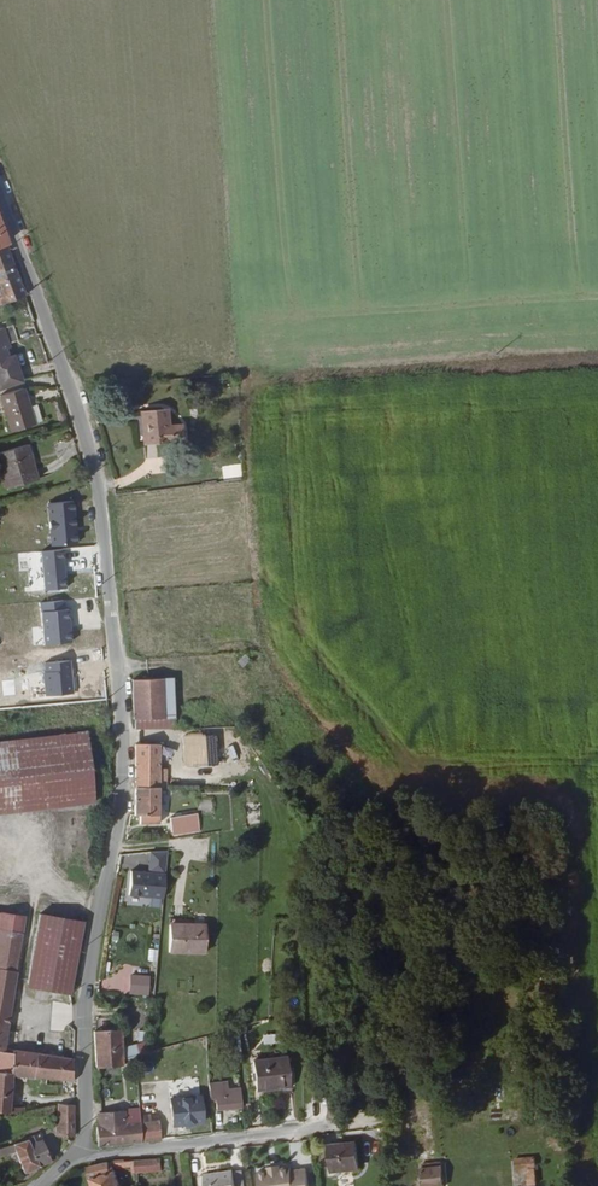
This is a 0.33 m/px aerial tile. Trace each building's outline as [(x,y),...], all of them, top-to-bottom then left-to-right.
[(23,288),(0,228),(0,295),(23,288)] [(11,338),(5,322),(0,324),(0,342),(11,338)] [(20,376),(12,354),(3,357),(0,350),(0,383),(20,376)] [(24,383),(21,384),(27,402),(30,401),(24,383)] [(21,384),(0,391),(0,393),(11,427),(36,419),(30,401),(27,402),(21,384)] [(144,447),(173,445),(173,433),(167,433),(165,413),(141,415),(144,447)] [(32,440),(5,447),(9,460),(4,461),(10,483),(42,474),(32,440)] [(9,460),(5,447),(0,449),(4,461),(9,460)] [(45,591),(67,591),(66,551),(44,551),(45,591)] [(171,727),(170,680),(134,681),(129,680),(132,728),(171,727)] [(211,735),(210,728),(195,728),(195,736),(186,736),(187,750),(197,750),(198,765),(219,764),(217,735),(211,735)] [(84,741),(65,743),(73,814),(92,812),(84,741)] [(65,743),(27,747),(0,750),(0,822),(73,814),(65,743)] [(137,745),(137,788),(161,787),(161,789),(169,789),(170,768),(161,768),(161,746),(137,745)] [(161,787),(137,788),(137,817),(143,817),(143,824),(161,824),(161,789),(161,787)] [(220,815),(221,799),(204,799),(204,815),(220,815)] [(174,834),(199,835),(201,814),(174,814),(174,834)] [(165,897),(170,850),(153,851),(151,871),(133,869),(130,893),(165,897)] [(22,942),(24,924),(0,920),(0,939),(22,942)] [(205,920),(168,920),(168,952),(206,953),(205,920)] [(78,1002),(91,932),(47,925),(36,995),(78,1002)] [(1,1059),(2,1053),(5,1054),(13,1003),(22,942),(0,939),(0,1059),(1,1059)] [(147,949),(146,961),(155,962),(156,950),(147,949)] [(126,995),(146,996),(147,976),(127,975),(126,995)] [(123,1065),(122,1058),(121,1029),(95,1031),(97,1067),(123,1065)] [(273,1034),(261,1036),(262,1044),(274,1042),(273,1034)] [(6,1066),(5,1072),(18,1074),(75,1081),(75,1060),(16,1052),(15,1055),(12,1055),(9,1056),(7,1057),(5,1060),(4,1066),(6,1066)] [(293,1087),(291,1058),(256,1061),(259,1090),(293,1087)] [(14,1114),(18,1074),(5,1072),(0,1072),(0,1113),(14,1114)] [(205,1120),(203,1094),(185,1095),(184,1087),(171,1088),(175,1123),(205,1120)] [(221,1107),(245,1107),(245,1097),(234,1096),(234,1091),(228,1091),(228,1097),(221,1097),(221,1107)] [(142,1123),(141,1100),(133,1101),(134,1111),(100,1113),(101,1127),(97,1127),(98,1146),(143,1141),(142,1123)] [(59,1135),(75,1136),(75,1106),(59,1105),(59,1135)] [(143,1141),(162,1139),(159,1114),(145,1115),(145,1123),(142,1123),(143,1141)] [(552,1140),(562,1139),(561,1119),(552,1119),(552,1140)] [(52,1164),(42,1138),(0,1150),(0,1159),(18,1153),(25,1174),(52,1164)] [(358,1169),(355,1143),(329,1146),(332,1171),(358,1169)] [(167,1170),(165,1158),(140,1161),(142,1172),(167,1170)] [(531,1182),(537,1181),(537,1158),(517,1158),(518,1170),(530,1170),(531,1182)] [(94,1168),(100,1185),(124,1185),(116,1163),(94,1168)] [(306,1168),(291,1170),(291,1167),(259,1171),(261,1185),(308,1185),(306,1168)] [(440,1168),(418,1168),(418,1185),(440,1185),(440,1168)] [(243,1169),(205,1173),(207,1185),(245,1185),(243,1169)]
